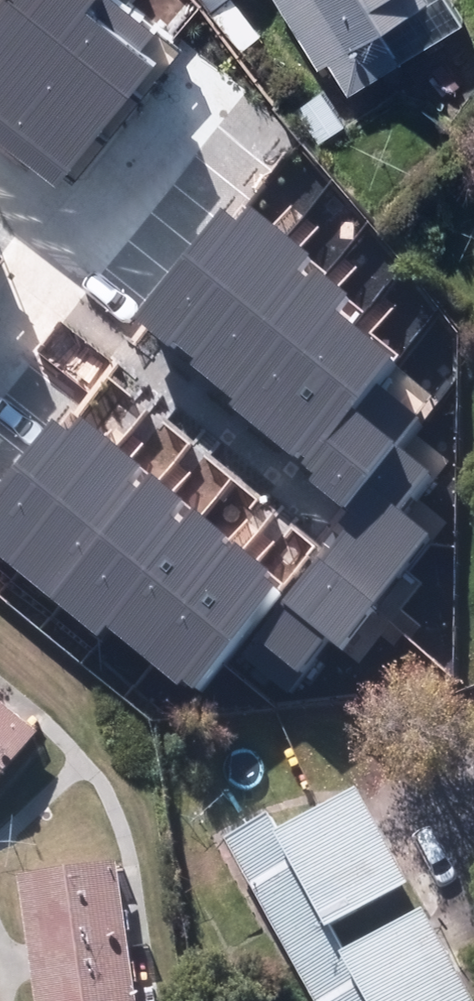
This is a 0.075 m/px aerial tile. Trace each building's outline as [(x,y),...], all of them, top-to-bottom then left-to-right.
[(8,0),(0,0),(0,57),(98,135),(130,96),(8,0)] [(130,96),(155,65),(139,52),(153,33),(111,0),(8,0),(130,96)] [(212,12),(226,0),(202,0),(212,12)] [(349,92),(398,62),(376,25),(416,0),(276,0),(317,67),(329,59),(349,92)] [(0,57),(0,141),(57,186),(98,135),(0,57)] [(303,108),(326,142),(346,129),(323,95),(303,108)] [(192,355),(292,237),(249,200),(234,218),(222,208),(131,318),(168,348),(174,340),(192,355)] [(227,394),(327,275),(315,266),(306,277),(296,269),(311,252),(292,237),(192,355),(190,363),(227,394)] [(259,435),(353,329),(334,310),(349,293),(327,275),(227,394),(232,398),(227,405),(259,435)] [(299,467),(372,378),(390,362),(353,329),(259,435),(299,467)] [(299,467),(349,508),(397,448),(420,416),(372,378),(299,467)] [(117,446),(79,416),(67,431),(52,419),(0,484),(0,558),(17,572),(117,446)] [(159,479),(117,446),(17,572),(60,605),(159,479)] [(345,527),(324,552),(388,601),(431,533),(404,511),(433,476),(397,448),(349,508),(338,521),(345,527)] [(202,513),(159,479),(60,605),(97,635),(105,625),(111,631),(202,513)] [(202,513),(111,631),(152,666),(244,549),(202,513)] [(282,582),(244,549),(152,666),(177,684),(182,678),(197,693),(282,582)] [(344,659),(388,601),(324,552),(279,599),(281,604),(240,659),(291,698),(330,648),(344,659)] [(36,737),(0,708),(0,781),(36,737)] [(315,1000),(472,1000),(422,912),(345,955),(331,930),(409,886),(355,789),(276,834),(266,817),(226,840),(315,1000)] [(38,1000),(133,1000),(113,865),(21,878),(38,1000)]
